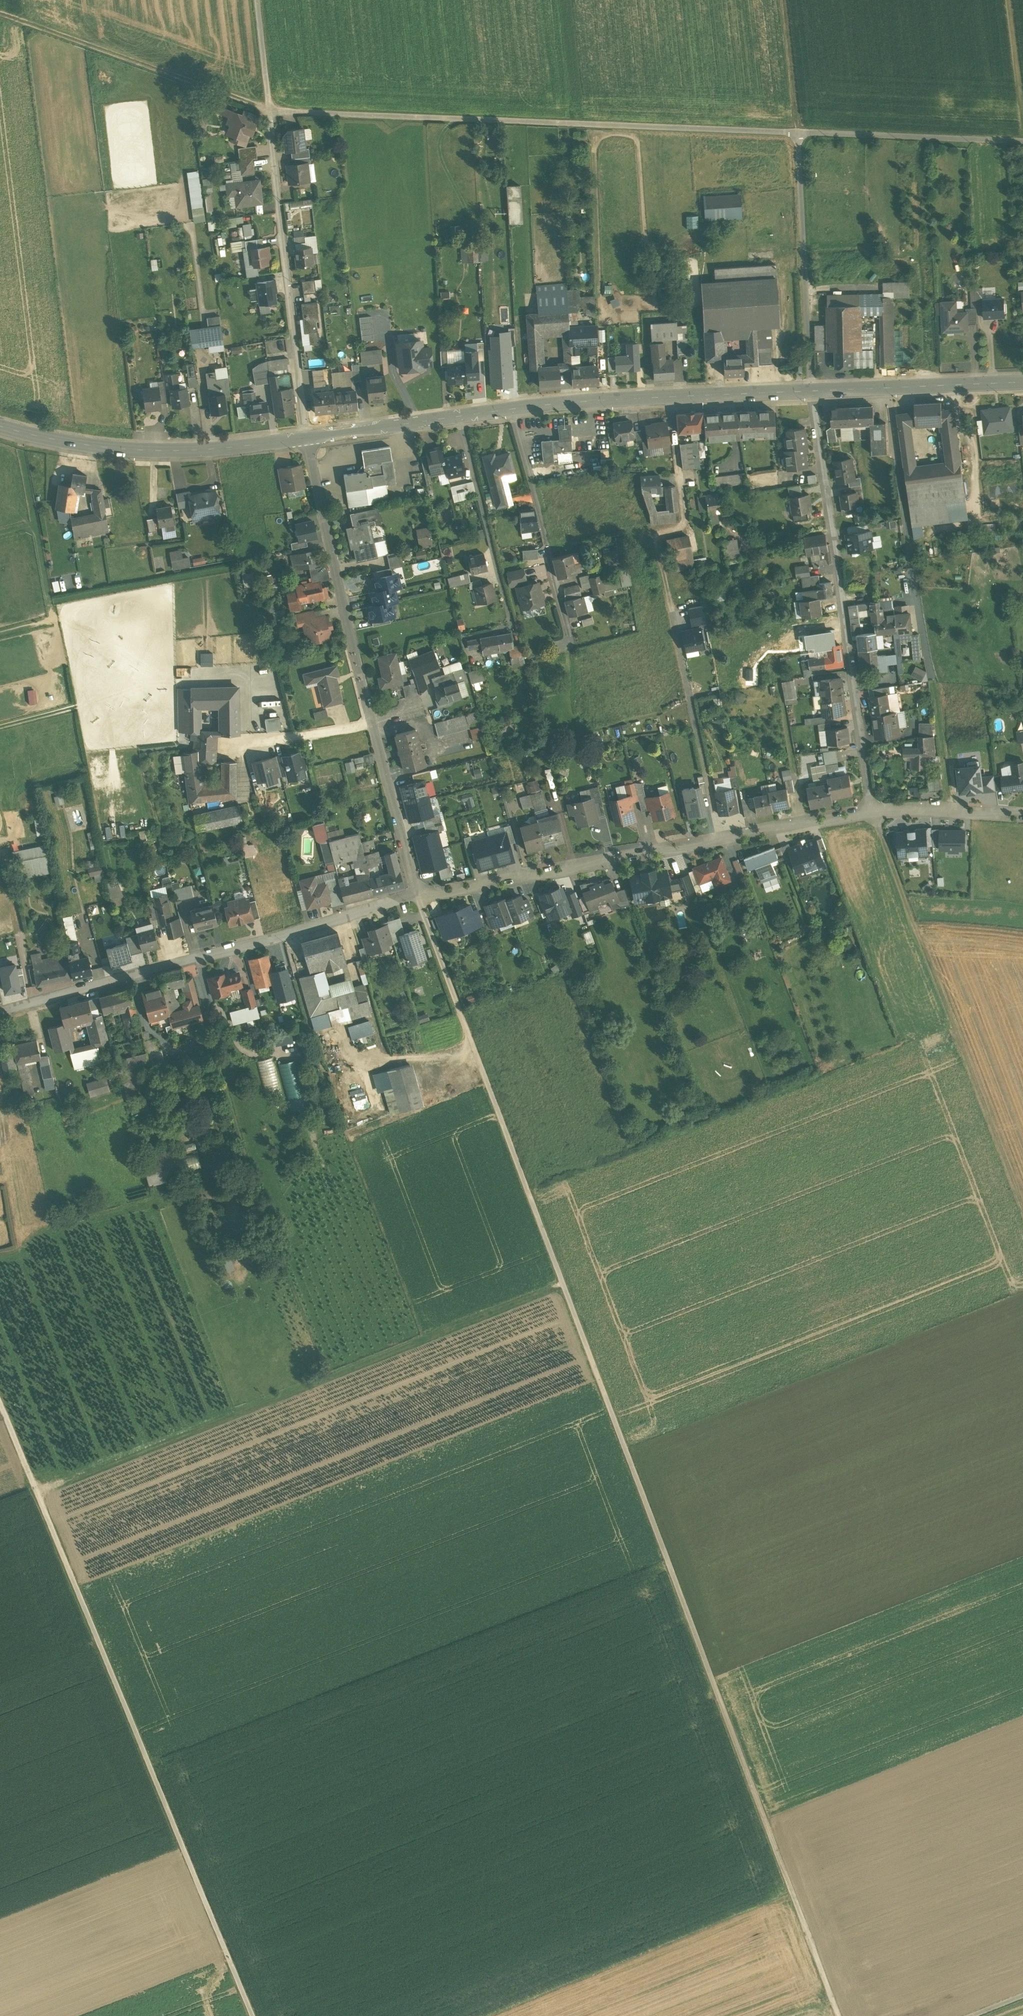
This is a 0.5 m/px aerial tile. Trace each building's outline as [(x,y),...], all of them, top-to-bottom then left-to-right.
[(243,117),(232,113),(228,123),(233,124),(229,133),(236,136),(235,140),(245,144),(249,133),(251,133),(255,124),(252,123),(255,116),(245,112),(243,117)] [(303,129),(289,131),(284,137),(286,152),(291,151),(305,149),(303,129)] [(256,146),(243,147),(244,153),(239,154),(239,161),(252,159),(257,159),(256,146)] [(305,149),(291,151),(292,159),(295,159),(310,157),(309,148),(305,149)] [(252,159),(239,161),(241,174),(253,173),(252,159)] [(295,165),(287,166),(289,183),(306,182),(305,175),(308,174),(307,164),(307,163),(295,165)] [(198,181),(188,182),(192,205),(201,204),(198,181)] [(255,182),(227,185),(228,197),(239,195),(241,207),(263,204),(261,192),(256,192),(255,182)] [(520,185),(506,186),(509,224),(523,223),(520,185)] [(204,195),(208,213),(214,212),(210,193),(204,195)] [(740,194),(704,196),(705,220),(742,218),(740,194)] [(290,204),(291,210),(313,207),(312,200),(304,201),(304,202),(290,204)] [(251,223),(243,223),(244,235),(252,235),(251,223)] [(316,236),(305,238),(306,243),(295,245),(296,250),(311,248),(312,254),(318,253),(316,236)] [(305,237),(294,238),(295,245),(306,243),(305,238),(305,237)] [(256,240),(246,242),(246,248),(247,249),(252,248),(257,247),(256,240)] [(488,246),(461,247),(462,262),(488,261),(488,246)] [(257,247),(252,248),(255,267),(258,266),(272,264),(270,255),(265,256),(264,248),(258,249),(257,247)] [(255,267),(252,248),(247,249),(246,248),(243,248),(246,268),(255,267)] [(296,250),(295,250),(297,268),(313,266),(312,254),(311,248),(296,250)] [(776,265),(714,269),(715,283),(777,279),(776,265)] [(255,267),(246,268),(247,278),(259,276),(258,266),(255,267)] [(715,283),(701,284),(704,331),(723,330),(725,330),(724,312),(755,310),(768,310),(769,327),(780,326),(777,279),(715,283)] [(316,281),(303,282),(304,296),(317,294),(316,281)] [(566,284),(537,286),(538,313),(568,312),(567,292),(566,284)] [(265,289),(259,289),(259,290),(260,300),(261,305),(269,304),(269,306),(275,307),(276,303),(274,288),(274,287),(265,289)] [(983,287),(975,288),(977,307),(977,308),(983,308),(983,299),(984,299),(983,287)] [(259,290),(250,291),(252,302),(260,300),(259,290)] [(579,291),(567,292),(568,312),(576,311),(579,304),(579,291)] [(883,295),(827,296),(828,307),(861,306),(861,314),(880,314),(883,314),(883,298),(883,295)] [(595,296),(582,296),(583,308),(588,307),(588,314),(596,316),(595,296)] [(892,297),(883,298),(883,314),(893,314),(892,297)] [(984,299),(983,299),(983,308),(984,317),(1005,316),(1004,298),(984,299)] [(966,301),(953,302),(954,313),(967,313),(966,308),(966,301)] [(967,313),(954,313),(953,302),(942,302),(943,314),(942,314),(943,332),(968,331),(968,324),(967,313)] [(320,344),(317,323),(320,322),(318,303),(302,305),(305,332),(303,332),(304,346),(320,344)] [(861,306),(828,307),(828,324),(861,324),(861,314),(861,306)] [(977,307),(966,308),(967,313),(968,324),(978,323),(977,308),(977,307)] [(755,310),(724,312),(725,330),(748,329),(756,329),(755,310)] [(768,310),(755,310),(756,329),(757,347),(770,347),(769,327),(768,310)] [(576,311),(568,312),(568,321),(576,320),(576,311)] [(538,313),(527,314),(528,330),(540,329),(568,327),(568,321),(568,312),(538,313)] [(893,366),(893,314),(883,314),(880,314),(881,367),(893,366)] [(231,319),(220,321),(223,340),(231,338),(229,325),(242,323),(240,316),(231,317),(231,319)] [(576,320),(568,321),(568,327),(568,329),(577,328),(577,320),(576,320)] [(676,322),(650,323),(651,338),(659,337),(677,336),(676,325),(676,322)] [(861,324),(828,324),(828,325),(828,351),(835,351),(852,350),(861,350),(861,324)] [(685,325),(676,325),(677,336),(677,339),(686,339),(685,325)] [(828,351),(828,325),(815,325),(816,351),(828,351)] [(190,331),(189,331),(192,348),(211,345),(223,344),(223,343),(221,326),(203,329),(197,330),(190,331)] [(577,328),(568,329),(569,344),(578,344),(589,343),(597,342),(596,327),(577,328)] [(540,329),(528,330),(530,369),(538,369),(542,368),(540,329)] [(756,329),(748,329),(749,357),(750,366),(758,366),(757,353),(757,347),(756,329)] [(723,330),(704,331),(705,362),(723,361),(723,358),(724,358),(723,330)] [(492,387),(513,386),(510,345),(510,331),(500,332),(500,337),(491,337),(492,350),(490,350),(492,387)] [(686,339),(677,339),(678,353),(687,353),(686,339)] [(397,344),(400,370),(425,368),(424,365),(432,364),(430,348),(422,349),(421,341),(397,344)] [(597,342),(589,343),(590,363),(593,366),(598,366),(597,342)] [(662,342),(652,343),(653,362),(663,362),(663,356),(662,342)] [(578,344),(569,344),(569,346),(570,354),(577,354),(578,352),(578,344)] [(616,357),(617,369),(638,368),(637,344),(627,345),(628,356),(616,357)] [(381,349),(360,352),(362,366),(383,363),(381,349)] [(447,351),(448,363),(448,364),(447,364),(448,383),(466,382),(466,379),(464,352),(464,350),(447,351)] [(852,350),(835,351),(835,368),(853,368),(853,367),(852,350)] [(861,350),(852,350),(853,367),(873,367),(873,350),(861,350)] [(464,352),(466,379),(479,378),(478,360),(477,351),(464,352)] [(770,352),(757,353),(758,366),(771,365),(770,352)] [(609,375),(617,375),(617,369),(616,357),(608,357),(609,375)] [(724,358),(723,358),(723,361),(724,376),(743,375),(743,367),(750,366),(749,357),(724,358)] [(288,359),(268,362),(269,372),(270,377),(290,374),(288,359)] [(663,362),(653,362),(654,379),(673,378),(672,361),(670,361),(663,362)] [(194,364),(186,365),(188,377),(196,376),(194,364)] [(359,364),(352,365),(352,372),(353,380),(354,380),(354,382),(361,381),(359,364)] [(580,385),(579,367),(579,366),(571,366),(571,370),(572,385),(580,385)] [(579,367),(580,385),(599,383),(598,366),(593,366),(579,367)] [(542,368),(538,369),(539,387),(559,385),(557,367),(542,368)] [(228,378),(216,379),(215,371),(205,373),(209,396),(224,394),(225,396),(230,395),(228,378)] [(269,372),(253,374),(256,386),(271,384),(270,377),(269,372)] [(352,372),(332,375),(333,392),(334,394),(343,393),(343,392),(355,391),(354,382),(354,380),(353,380),(352,372)] [(178,389),(175,374),(167,375),(172,407),(189,404),(186,387),(178,389)] [(290,374),(270,377),(271,384),(272,392),(293,389),(291,376),(290,374)] [(188,377),(189,388),(197,387),(196,376),(188,377)] [(384,376),(366,378),(369,402),(387,400),(384,376)] [(164,381),(157,382),(158,388),(159,388),(160,399),(166,398),(164,381)] [(158,388),(143,390),(145,410),(162,408),(160,399),(159,388),(158,388)] [(293,389),(272,392),(276,418),(293,415),(291,398),(294,398),(293,389)] [(355,391),(343,392),(343,393),(334,394),(336,412),(358,409),(356,391),(355,391)] [(266,403),(256,404),(254,392),(243,394),(245,407),(247,417),(252,417),(252,421),(268,419),(266,403)] [(333,392),(313,394),(315,414),(336,412),(334,394),(333,392)] [(209,396),(211,413),(212,413),(212,415),(220,414),(220,412),(227,411),(225,396),(224,394),(209,396)] [(942,402),(915,404),(915,412),(916,424),(942,422),(943,422),(942,410),(942,402)] [(874,406),(850,407),(851,425),(853,425),(860,425),(875,424),(874,406)] [(245,407),(237,408),(239,419),(247,417),(245,407)] [(850,407),(832,408),(833,417),(832,417),(832,427),(853,425),(851,425),(850,407)] [(1013,430),(1010,408),(982,411),(985,433),(1013,430)] [(954,409),(942,410),(943,422),(942,422),(947,464),(961,462),(954,409)] [(774,410),(736,412),(740,437),(775,436),(774,410)] [(702,412),(677,414),(678,432),(690,431),(690,434),(694,434),(694,431),(697,431),(704,430),(703,415),(702,412)] [(736,412),(703,415),(704,430),(705,440),(740,437),(736,412)] [(915,412),(898,414),(905,470),(917,469),(915,458),(913,458),(909,424),(916,424),(915,412)] [(631,421),(613,423),(616,441),(618,440),(618,442),(620,444),(624,443),(625,441),(625,439),(633,438),(631,421)] [(666,422),(657,424),(657,425),(646,426),(648,441),(649,447),(650,447),(662,445),(661,443),(669,442),(666,422)] [(797,426),(796,428),(787,430),(789,449),(808,447),(805,427),(801,428),(800,425),(797,426)] [(886,426),(874,427),(874,429),(871,429),(872,455),(888,454),(886,426)] [(834,429),(827,431),(828,442),(835,441),(834,429)] [(570,439),(551,440),(552,453),(557,453),(557,451),(571,449),(570,439)] [(551,440),(541,441),(542,446),(541,446),(541,450),(542,450),(542,454),(552,454),(552,453),(551,440)] [(648,441),(642,442),(644,456),(651,455),(650,447),(649,447),(648,441)] [(693,442),(680,444),(682,469),(696,467),(693,442)] [(388,501),(385,484),(395,483),(394,477),(390,446),(361,451),(364,466),(361,466),(357,471),(357,473),(343,475),(346,490),(348,507),(388,501)] [(789,449),(786,450),(789,469),(808,467),(806,452),(808,450),(808,447),(789,449)] [(443,458),(441,448),(425,451),(426,456),(430,473),(431,474),(446,471),(443,458)] [(509,453),(494,457),(494,454),(484,457),(492,489),(502,487),(499,476),(514,472),(509,453)] [(460,454),(443,458),(446,471),(447,475),(464,471),(460,454)] [(552,454),(542,454),(543,462),(553,461),(552,454)] [(430,473),(426,456),(421,457),(425,474),(430,473)] [(851,459),(835,462),(838,482),(849,480),(854,479),(854,478),(851,459)] [(917,469),(905,470),(908,488),(934,484),(964,481),(961,462),(947,464),(917,469)] [(300,465),(283,468),(286,482),(287,491),(304,488),(300,465)] [(283,468),(277,469),(280,483),(286,482),(283,468)] [(747,473),(715,477),(716,487),(748,483),(747,473)] [(815,473),(808,474),(809,483),(816,482),(815,473)] [(87,476),(73,474),(71,486),(69,494),(76,495),(77,491),(84,492),(87,476)] [(659,476),(641,477),(642,492),(648,492),(660,491),(659,476)] [(860,477),(854,478),(854,479),(849,480),(850,487),(852,487),(862,485),(860,477)] [(470,481),(467,482),(468,490),(470,497),(476,495),(473,481),(470,481)] [(969,521),(964,481),(934,484),(908,488),(911,506),(915,539),(924,537),(923,526),(969,521)] [(467,482),(450,486),(452,494),(468,490),(467,482)] [(71,486),(59,483),(58,492),(69,494),(71,486)] [(800,484),(788,486),(790,497),(802,495),(800,484)] [(862,485),(852,487),(853,493),(857,492),(859,502),(864,501),(862,485)] [(675,486),(667,487),(669,511),(678,510),(675,486)] [(502,487),(492,489),(491,489),(493,496),(504,493),(502,487)] [(101,490),(94,489),(93,497),(96,514),(96,515),(105,513),(101,490)] [(190,495),(189,495),(191,505),(193,516),(195,516),(199,518),(213,515),(215,512),(218,512),(214,490),(190,495)] [(468,490),(452,494),(454,501),(470,497),(468,490)] [(189,491),(176,494),(178,508),(191,505),(189,495),(190,495),(189,491)] [(69,494),(58,492),(56,509),(74,511),(76,495),(69,494)] [(669,511),(656,513),(648,492),(642,492),(649,514),(651,526),(679,522),(678,510),(669,511)] [(853,493),(841,495),(843,509),(853,507),(859,506),(859,502),(857,492),(853,493)] [(504,493),(493,496),(496,508),(507,505),(504,493)] [(717,493),(705,495),(707,510),(714,508),(720,507),(717,493)] [(802,495),(790,497),(793,513),(796,513),(796,514),(807,512),(811,511),(808,494),(802,495)] [(171,506),(156,508),(159,525),(165,524),(174,523),(171,506)] [(714,508),(707,510),(709,523),(716,523),(714,508)] [(376,509),(351,515),(353,527),(347,529),(350,545),(353,544),(357,561),(376,557),(369,525),(380,522),(376,509)] [(530,509),(518,510),(520,526),(526,525),(527,531),(539,529),(537,522),(533,522),(530,509)] [(807,512),(796,514),(796,513),(793,513),(794,522),(809,519),(807,512)] [(105,513),(96,515),(96,514),(71,519),(73,534),(84,531),(90,530),(108,527),(105,513)] [(154,518),(147,520),(149,531),(156,530),(154,518)] [(314,522),(296,525),(299,541),(305,540),(317,538),(314,522)] [(866,525),(848,527),(849,534),(867,531),(866,525)] [(108,527),(90,530),(91,535),(109,532),(108,527)] [(166,530),(163,531),(164,538),(176,536),(175,529),(166,530)] [(420,547),(432,544),(428,529),(417,531),(420,547)] [(849,534),(847,535),(849,552),(873,548),(871,531),(867,531),(849,534)] [(826,535),(804,538),(806,554),(820,552),(821,560),(822,566),(832,563),(829,544),(827,544),(826,535)] [(689,536),(666,541),(672,571),(684,569),(695,567),(689,536)] [(736,539),(722,541),(724,553),(738,551),(736,539)] [(306,546),(305,540),(299,541),(291,543),(292,548),(306,546)] [(538,545),(522,546),(523,558),(538,557),(538,545)] [(181,550),(171,552),(172,560),(183,558),(181,550)] [(315,550),(292,556),(293,565),(298,564),(299,568),(318,564),(315,550)] [(400,551),(388,554),(391,568),(403,566),(400,551)] [(738,551),(724,553),(725,560),(739,557),(738,551)] [(570,553),(553,558),(558,578),(575,573),(573,564),(579,563),(576,552),(570,554),(570,553)] [(484,554),(468,558),(471,573),(487,570),(484,554)] [(183,558),(172,560),(174,569),(190,566),(188,557),(183,558)] [(809,576),(808,566),(796,567),(798,577),(809,576)] [(628,567),(618,569),(622,586),(631,585),(628,567)] [(391,568),(373,572),(374,578),(392,574),(391,568)] [(522,569),(507,572),(510,585),(525,582),(522,569)] [(243,574),(245,584),(255,582),(253,572),(243,574)] [(374,578),(373,578),(376,591),(376,592),(394,588),(400,587),(397,573),(392,574),(374,578)] [(318,574),(311,575),(312,582),(296,586),(297,591),(298,596),(299,596),(308,594),(309,601),(324,597),(322,590),(318,574)] [(468,574),(447,579),(449,587),(468,582),(470,582),(468,574)] [(587,575),(579,577),(581,584),(589,582),(587,575)] [(819,575),(802,577),(804,590),(818,588),(818,583),(819,583),(819,575)] [(600,576),(590,579),(590,581),(591,586),(593,593),(594,593),(603,591),(600,576)] [(470,582),(468,582),(470,589),(475,588),(475,587),(482,585),(480,579),(470,582)] [(819,583),(818,583),(818,588),(819,597),(820,597),(832,596),(831,582),(819,583)] [(482,585),(475,587),(475,588),(479,603),(495,600),(490,583),(482,585)] [(536,583),(526,585),(516,587),(519,598),(520,598),(522,606),(530,604),(531,606),(543,603),(542,599),(543,596),(543,593),(540,592),(538,592),(536,583)] [(578,584),(563,588),(565,600),(580,597),(581,596),(578,584)] [(394,588),(376,592),(376,591),(371,593),(373,606),(391,602),(391,603),(397,601),(394,588)] [(818,588),(804,590),(805,599),(819,597),(818,588)] [(297,591),(290,593),(292,600),(300,598),(299,596),(298,596),(297,591)] [(308,594),(299,596),(300,598),(292,600),(294,610),(301,609),(300,603),(309,601),(308,594)] [(565,600),(564,601),(568,616),(584,612),(583,607),(580,597),(565,600)] [(805,599),(800,599),(802,616),(822,613),(820,597),(805,599)] [(892,600),(879,601),(880,608),(883,608),(893,608),(892,600)] [(879,601),(871,602),(872,609),(873,623),(875,623),(883,622),(882,617),(885,616),(883,608),(880,608),(879,601)] [(391,602),(373,606),(368,607),(371,621),(389,617),(394,616),(391,603),(391,602)] [(871,602),(858,604),(858,610),(859,610),(872,609),(871,602)] [(858,604),(849,605),(852,624),(860,623),(859,610),(858,611),(858,610),(858,604)] [(692,626),(706,624),(703,606),(689,609),(692,626)] [(314,612),(296,616),(298,626),(305,624),(304,622),(315,619),(314,612)] [(911,614),(896,615),(898,632),(898,633),(900,632),(912,631),(911,614)] [(896,615),(885,616),(882,617),(883,622),(875,623),(876,633),(876,634),(894,632),(898,632),(896,615)] [(315,619),(304,622),(305,624),(309,641),(315,639),(316,641),(330,638),(328,629),(330,629),(327,616),(315,619)] [(591,616),(580,619),(582,627),(593,624),(591,616)] [(389,617),(372,621),(373,626),(390,623),(389,617)] [(860,623),(852,624),(853,635),(862,633),(860,623)] [(704,648),(700,628),(681,632),(685,651),(704,648)] [(833,631),(806,635),(809,652),(817,651),(817,649),(828,647),(835,646),(833,631)] [(912,631),(900,632),(900,639),(901,640),(912,638),(912,635),(912,631)] [(510,632),(496,635),(499,650),(508,648),(513,647),(510,632)] [(876,633),(858,634),(860,650),(876,648),(878,648),(876,634),(876,633)] [(496,635),(480,638),(480,639),(482,646),(483,653),(499,650),(496,635)] [(480,639),(465,642),(470,664),(475,663),(472,647),(482,646),(480,639)] [(513,647),(508,648),(512,665),(525,663),(521,645),(513,647)] [(835,646),(828,647),(817,649),(817,651),(820,660),(825,658),(826,667),(826,668),(843,665),(841,645),(835,646)] [(876,648),(860,650),(861,667),(878,665),(877,656),(876,648)] [(434,651),(408,660),(415,678),(416,683),(420,694),(427,688),(422,674),(440,667),(434,651)] [(804,670),(811,669),(826,667),(825,658),(820,660),(817,651),(809,652),(810,659),(808,659),(802,660),(804,670)] [(213,653),(201,654),(202,667),(213,667),(213,653)] [(395,653),(378,657),(383,677),(378,678),(381,688),(402,683),(395,653)] [(896,654),(886,656),(887,663),(897,662),(896,654)] [(886,655),(877,656),(878,664),(887,663),(886,656),(886,655)] [(336,666),(304,674),(306,683),(318,680),(324,706),(342,701),(336,676),(338,675),(336,666)] [(912,676),(924,680),(927,670),(915,666),(912,676)] [(462,669),(452,672),(456,681),(461,696),(460,697),(463,707),(472,704),(470,694),(462,669)] [(469,672),(472,683),(485,680),(482,669),(469,672)] [(452,672),(431,679),(432,681),(433,681),(435,688),(456,681),(452,672)] [(841,677),(821,680),(823,694),(843,692),(841,677)] [(794,680),(782,682),(785,699),(797,697),(794,680)] [(435,688),(437,696),(439,703),(447,701),(460,697),(461,696),(456,681),(435,688)] [(416,683),(402,686),(405,698),(420,694),(416,683)] [(890,686),(874,688),(875,695),(888,693),(888,694),(891,694),(890,686)] [(238,687),(191,688),(189,707),(199,707),(218,706),(220,706),(238,706),(238,687)] [(191,688),(178,688),(179,731),(187,732),(192,732),(195,733),(195,732),(200,732),(199,707),(189,707),(191,688)] [(843,692),(823,694),(825,714),(831,713),(831,716),(845,714),(843,692)] [(875,695),(870,696),(873,715),(891,712),(888,694),(888,693),(875,695)] [(472,704),(463,707),(465,715),(466,715),(468,724),(477,722),(472,704)] [(238,706),(220,706),(220,726),(221,733),(230,733),(230,734),(238,734),(238,706)] [(326,709),(313,712),(314,720),(328,717),(326,709)] [(904,710),(896,711),(898,727),(906,726),(904,710)] [(891,712),(873,715),(876,737),(899,734),(898,727),(896,711),(891,712)] [(465,715),(434,724),(438,737),(469,729),(468,724),(466,715),(465,715)] [(279,717),(264,719),(266,730),(281,728),(279,717)] [(932,723),(919,723),(920,736),(933,736),(933,729),(932,729),(932,723)] [(473,739),(483,736),(481,726),(471,729),(473,739)] [(831,728),(829,728),(831,744),(849,742),(848,726),(831,728)] [(826,729),(819,730),(821,745),(831,744),(829,728),(826,729)] [(425,765),(416,729),(395,735),(398,749),(398,750),(400,755),(404,770),(425,765)] [(200,732),(195,732),(195,733),(194,740),(194,747),(216,749),(217,749),(218,733),(200,732)] [(920,736),(919,736),(919,748),(919,755),(924,755),(925,755),(927,755),(927,756),(935,756),(934,736),(933,736),(920,736)] [(216,749),(194,747),(193,753),(183,753),(184,761),(200,762),(215,763),(217,749),(216,749)] [(835,750),(824,751),(826,765),(837,763),(835,750)] [(299,752),(283,756),(283,757),(287,774),(289,779),(298,777),(297,772),(304,771),(303,768),(305,768),(303,761),(301,762),(299,752)] [(919,755),(911,755),(912,768),(924,768),(924,755),(919,755)] [(283,757),(277,759),(278,761),(281,775),(281,776),(287,774),(283,757)] [(275,776),(272,763),(270,758),(253,762),(258,781),(266,779),(267,783),(276,781),(275,776)] [(968,792),(975,792),(975,790),(982,789),(981,776),(979,760),(967,762),(968,767),(958,768),(961,792),(968,791),(968,792)] [(200,762),(184,761),(187,779),(193,779),(202,778),(200,762)] [(278,761),(272,763),(275,776),(281,775),(278,761)] [(353,762),(346,763),(348,772),(355,771),(353,762)] [(837,763),(826,765),(829,778),(836,777),(834,769),(838,769),(837,763)] [(1002,777),(1004,790),(1004,791),(1022,789),(1022,763),(1012,764),(1014,776),(1003,777),(1002,777)] [(236,769),(223,769),(223,778),(235,777),(236,769)] [(412,775),(414,784),(423,781),(432,779),(430,770),(412,775)] [(836,777),(829,778),(830,783),(832,797),(853,793),(850,774),(836,777)] [(1003,774),(994,775),(996,791),(1004,790),(1002,777),(1003,777),(1003,774)] [(699,787),(701,794),(706,793),(703,775),(697,777),(699,787)] [(736,775),(728,776),(731,788),(732,788),(733,789),(738,788),(736,775)] [(996,791),(994,775),(981,776),(982,789),(982,792),(996,791)] [(202,778),(193,779),(194,787),(197,787),(202,786),(202,778)] [(930,790),(942,788),(940,779),(929,780),(930,790)] [(793,780),(785,781),(787,789),(788,792),(795,791),(793,780)] [(400,788),(404,803),(427,797),(423,781),(414,784),(400,788)] [(634,782),(624,785),(627,796),(630,795),(631,802),(638,800),(637,794),(634,782)] [(235,783),(223,784),(223,785),(223,797),(235,796),(235,783)] [(830,783),(808,787),(812,806),(833,802),(832,797),(830,783)] [(223,785),(210,787),(211,799),(223,797),(223,785)] [(667,785),(657,787),(659,795),(669,793),(667,785)] [(598,786),(588,789),(590,798),(592,798),(593,802),(602,800),(598,786)] [(210,787),(202,789),(202,792),(202,800),(211,799),(210,787)] [(693,787),(683,789),(688,816),(698,814),(698,815),(705,814),(701,794),(699,787),(693,788),(693,787)] [(731,788),(715,791),(720,814),(737,811),(733,789),(732,788),(731,788)] [(787,789),(770,792),(770,794),(773,808),(790,805),(788,792),(787,789)] [(541,790),(529,793),(533,805),(534,811),(546,808),(541,790)] [(466,806),(475,804),(472,792),(463,794),(466,806)] [(644,792),(637,794),(638,800),(641,811),(648,809),(644,792)] [(529,793),(519,796),(522,808),(533,805),(529,793)] [(659,795),(649,798),(652,809),(654,808),(656,816),(664,815),(664,816),(674,814),(669,793),(659,795)] [(770,794),(753,797),(753,798),(755,806),(756,813),(773,810),(773,808),(770,794)] [(627,796),(618,798),(619,801),(611,803),(615,823),(626,821),(626,819),(635,817),(631,802),(630,795),(627,796)] [(422,818),(432,815),(427,797),(404,803),(409,821),(422,818)] [(590,798),(568,804),(570,813),(575,812),(578,824),(597,819),(593,802),(592,798),(590,798)] [(747,798),(741,799),(744,816),(750,815),(749,807),(747,799),(747,798)] [(238,806),(192,817),(196,831),(241,821),(238,806)] [(422,818),(424,826),(441,821),(439,813),(432,815),(422,818)] [(556,813),(536,819),(537,821),(544,846),(564,840),(556,813)] [(424,826),(426,834),(436,831),(443,829),(441,821),(424,826)] [(537,821),(520,826),(527,850),(544,846),(537,821)] [(322,842),(328,841),(326,832),(324,823),(314,825),(317,840),(322,842)] [(504,832),(508,844),(515,843),(510,824),(503,825),(504,832)] [(326,832),(328,841),(344,836),(342,828),(326,832)] [(918,832),(915,832),(915,831),(908,831),(909,833),(906,833),(906,831),(898,832),(898,842),(896,845),(899,847),(899,856),(927,853),(927,845),(925,828),(917,829),(918,832)] [(941,831),(941,829),(939,829),(932,829),(934,847),(940,847),(940,831),(941,831)] [(413,838),(418,854),(441,848),(436,831),(426,834),(413,838)] [(965,831),(940,831),(940,849),(965,849),(965,831)] [(344,836),(328,841),(334,863),(338,862),(353,857),(353,855),(364,852),(363,849),(361,842),(359,832),(344,836)] [(504,832),(488,836),(496,865),(512,861),(508,844),(504,832)] [(467,854),(474,853),(471,841),(470,836),(463,838),(467,854)] [(479,870),(496,865),(488,836),(471,841),(474,853),(479,870)] [(826,849),(822,838),(816,840),(820,851),(826,849)] [(372,839),(361,842),(363,849),(368,848),(374,847),(372,839)] [(790,848),(789,849),(794,861),(798,872),(806,868),(807,871),(817,867),(818,870),(826,867),(820,851),(816,840),(816,839),(790,848)] [(328,841),(322,842),(327,865),(334,863),(328,841)] [(789,844),(781,847),(785,858),(787,864),(794,861),(789,849),(790,848),(789,844)] [(774,847),(745,858),(746,860),(749,868),(756,865),(762,881),(777,875),(771,860),(778,857),(775,849),(774,847)] [(781,847),(775,849),(778,857),(779,861),(785,858),(781,847)] [(441,848),(418,854),(422,871),(437,866),(445,864),(441,848)] [(364,852),(353,855),(353,857),(354,863),(352,863),(352,867),(355,867),(357,877),(369,874),(367,868),(364,854),(364,852)] [(369,853),(364,854),(367,868),(374,866),(377,865),(377,862),(374,852),(369,853)] [(394,852),(385,854),(390,872),(384,874),(388,890),(403,886),(394,852)] [(41,857),(13,862),(17,877),(44,872),(41,857)] [(721,858),(693,868),(699,883),(712,878),(714,886),(729,880),(721,858)] [(738,859),(733,861),(739,877),(744,875),(738,859)] [(746,860),(740,862),(744,874),(751,871),(749,868),(746,860)] [(92,863),(92,879),(103,879),(103,863),(92,863)] [(445,864),(437,866),(441,878),(453,875),(449,863),(445,864)] [(374,866),(367,868),(369,874),(370,877),(376,876),(374,866)] [(642,875),(631,877),(635,902),(659,897),(668,896),(670,895),(669,892),(681,890),(677,881),(668,883),(665,871),(654,873),(654,870),(641,872),(642,875)] [(699,883),(694,870),(689,873),(694,885),(699,883)] [(376,876),(370,877),(374,894),(388,890),(384,874),(376,876)] [(689,874),(676,879),(677,881),(681,890),(682,894),(695,889),(689,874)] [(326,883),(316,885),(314,877),(300,880),(307,907),(331,901),(329,894),(341,891),(337,877),(325,880),(326,883)] [(358,881),(348,883),(352,899),(374,894),(370,877),(358,881)] [(598,883),(594,885),(593,882),(579,884),(584,896),(590,913),(600,911),(597,903),(608,899),(610,904),(618,901),(619,900),(615,892),(610,878),(597,881),(598,883)] [(118,880),(107,883),(108,889),(120,886),(118,880)] [(345,884),(340,885),(344,902),(352,899),(348,883),(345,884)] [(191,885),(173,889),(176,901),(194,896),(191,885)] [(120,886),(108,889),(110,899),(113,898),(122,895),(120,886)] [(558,888),(540,895),(549,919),(570,911),(569,908),(564,896),(562,897),(558,888)] [(624,889),(615,892),(619,900),(618,901),(620,907),(630,905),(624,889)] [(341,891),(329,894),(331,901),(332,905),(344,902),(341,891)] [(576,892),(564,896),(569,908),(574,906),(577,915),(584,912),(578,898),(576,892)] [(166,893),(153,897),(154,902),(157,913),(162,911),(165,922),(173,920),(166,893)] [(122,895),(113,898),(116,906),(126,903),(123,894),(122,895)] [(519,895),(505,901),(511,919),(512,921),(526,916),(521,901),(521,900),(519,895)] [(590,913),(584,896),(578,898),(584,912),(584,914),(590,913)] [(668,896),(659,897),(660,905),(669,904),(668,896)] [(505,898),(490,904),(492,909),(498,923),(511,919),(505,901),(505,898)] [(533,915),(527,898),(521,900),(521,901),(526,916),(527,917),(533,915)] [(248,899),(236,902),(236,901),(235,900),(230,901),(229,903),(230,906),(226,907),(230,925),(253,919),(249,901),(248,899)] [(255,899),(249,901),(253,919),(260,917),(255,899)] [(157,913),(154,902),(149,904),(153,920),(151,920),(151,923),(152,923),(152,925),(159,923),(157,913)] [(212,904),(190,910),(195,929),(217,923),(212,904)] [(453,911),(436,917),(444,938),(477,926),(473,915),(469,905),(458,909),(459,910),(453,912),(453,911)] [(498,923),(492,909),(486,911),(492,928),(499,925),(498,923)] [(162,911),(157,913),(159,923),(160,924),(165,922),(162,911)] [(483,924),(479,912),(473,915),(477,926),(483,924)] [(399,917),(387,921),(391,933),(393,942),(402,939),(401,935),(404,934),(403,930),(399,917)] [(76,941),(72,918),(64,919),(69,942),(76,941)] [(173,920),(165,922),(169,935),(183,932),(179,918),(173,920)] [(387,921),(380,924),(381,927),(382,926),(384,935),(391,933),(387,921)] [(151,923),(136,928),(137,933),(137,935),(142,950),(158,946),(152,925),(152,923),(151,923)] [(381,927),(369,930),(371,936),(363,938),(367,952),(374,950),(375,951),(388,947),(384,935),(382,926),(381,927)] [(404,934),(401,935),(402,939),(403,944),(405,943),(406,946),(405,949),(407,950),(408,953),(406,953),(410,963),(425,958),(422,948),(419,949),(419,947),(420,946),(420,945),(420,944),(420,943),(419,942),(418,942),(417,942),(416,940),(419,939),(416,930),(404,934)] [(337,932),(318,937),(324,957),(323,957),(326,968),(338,965),(337,964),(340,963),(341,965),(347,964),(337,932)] [(127,942),(131,955),(142,952),(142,950),(137,935),(126,938),(127,942)] [(318,937),(301,942),(307,962),(323,957),(324,957),(318,937)] [(69,942),(65,943),(68,953),(77,952),(78,952),(76,941),(69,942)] [(278,959),(289,955),(284,941),(273,944),(278,959)] [(115,944),(104,947),(107,957),(109,956),(112,967),(121,965),(121,963),(132,960),(131,955),(127,942),(116,945),(115,944)] [(77,952),(68,953),(70,963),(78,961),(77,959),(78,958),(77,952)] [(39,953),(31,955),(32,962),(40,960),(39,953)] [(66,955),(58,957),(59,962),(56,963),(57,969),(58,969),(68,966),(66,955)] [(267,955),(249,960),(256,987),(274,982),(271,972),(267,955)] [(78,961),(70,963),(73,977),(91,973),(87,956),(78,958),(77,959),(78,961)] [(323,957),(307,962),(310,973),(299,976),(310,1016),(311,1016),(332,1010),(328,994),(324,980),(326,979),(323,968),(324,968),(324,969),(326,968),(323,957)] [(40,960),(32,962),(33,969),(34,974),(43,972),(40,960)] [(20,990),(19,987),(16,969),(15,965),(0,967),(5,993),(20,990)] [(68,966),(58,969),(61,980),(71,978),(68,966)] [(363,967),(358,969),(362,984),(362,985),(368,983),(363,967)] [(19,987),(26,986),(22,968),(16,969),(19,987)] [(181,968),(158,974),(162,988),(169,1013),(179,1010),(174,992),(172,986),(181,984),(185,983),(184,980),(181,968)] [(43,972),(34,974),(37,986),(61,980),(58,969),(57,969),(43,972)] [(271,972),(274,982),(279,1000),(294,997),(286,969),(277,971),(271,972)] [(224,974),(208,979),(213,997),(229,992),(228,989),(241,985),(238,974),(225,977),(224,974)] [(191,978),(184,980),(185,983),(181,984),(185,1001),(188,1000),(186,992),(194,990),(191,978)] [(362,984),(353,987),(357,1003),(367,1000),(362,985),(362,984)] [(353,987),(328,994),(332,1010),(347,1006),(357,1003),(353,987)] [(162,988),(143,993),(151,1025),(159,1023),(157,1017),(169,1014),(169,1013),(162,988)] [(251,989),(242,991),(247,1008),(231,1012),(234,1023),(258,1016),(251,989)] [(129,990),(100,998),(104,1014),(126,1008),(134,1006),(129,990)] [(194,990),(186,992),(188,1000),(185,1001),(184,1001),(183,1004),(184,1009),(179,1010),(169,1013),(169,1014),(173,1027),(181,1025),(191,1022),(202,1019),(194,990)] [(99,997),(88,1000),(93,1017),(101,1015),(101,1016),(104,1015),(99,997)] [(88,1000),(59,1008),(63,1024),(64,1025),(88,1019),(93,1018),(93,1017),(88,1000)] [(367,1000),(357,1003),(361,1015),(370,1012),(367,1000)] [(357,1003),(347,1006),(350,1018),(361,1015),(357,1003)] [(134,1006),(126,1008),(128,1015),(135,1013),(134,1006)] [(332,1010),(311,1016),(314,1029),(350,1018),(347,1006),(332,1010)] [(128,1015),(125,1016),(129,1030),(132,1029),(132,1028),(139,1026),(135,1013),(128,1015)] [(101,1015),(93,1017),(93,1018),(88,1019),(94,1043),(107,1040),(101,1016),(101,1015)] [(110,1021),(106,1022),(108,1031),(115,1029),(113,1022),(110,1021)] [(369,1021),(348,1027),(352,1039),(373,1033),(369,1021)] [(191,1022),(181,1025),(183,1032),(193,1030),(191,1022)] [(63,1024),(49,1028),(55,1052),(70,1048),(64,1025),(63,1024)] [(181,1025),(173,1027),(175,1034),(183,1032),(181,1025)] [(139,1026),(132,1028),(132,1029),(135,1040),(142,1038),(139,1026)] [(292,1031),(278,1035),(280,1044),(294,1040),(292,1031)] [(155,1039),(143,1042),(146,1053),(158,1050),(155,1039)] [(107,1040),(94,1043),(95,1047),(97,1047),(97,1048),(108,1045),(107,1040)] [(37,1041),(13,1047),(17,1063),(25,1061),(40,1057),(37,1041)] [(95,1047),(71,1053),(73,1063),(99,1056),(97,1048),(97,1047),(95,1047)] [(158,1050),(146,1053),(151,1071),(165,1067),(160,1050),(158,1050)] [(12,1053),(1,1056),(6,1078),(17,1075),(12,1053)] [(146,1053),(121,1060),(126,1078),(135,1075),(145,1073),(151,1071),(146,1053)] [(47,1057),(40,1057),(44,1073),(51,1072),(47,1057)] [(273,1058),(257,1062),(266,1096),(282,1092),(273,1058)] [(297,1059),(279,1063),(289,1110),(307,1106),(297,1059)] [(25,1061),(17,1063),(20,1077),(28,1075),(25,1061)] [(409,1065),(390,1070),(401,1111),(420,1106),(409,1065)] [(165,1067),(151,1071),(154,1080),(168,1077),(165,1067)] [(151,1071),(145,1073),(149,1088),(155,1086),(154,1080),(151,1071)] [(28,1075),(20,1077),(22,1084),(30,1082),(28,1075)] [(126,1078),(121,1079),(129,1106),(143,1102),(135,1075),(126,1078)] [(55,1088),(52,1077),(45,1079),(48,1090),(55,1088)] [(87,1083),(91,1096),(109,1092),(105,1078),(87,1083)] [(33,1095),(30,1082),(22,1084),(25,1097),(33,1095)] [(174,1152),(143,1160),(149,1185),(181,1176),(174,1152)] [(202,1167),(198,1154),(177,1160),(180,1173),(202,1167)]
